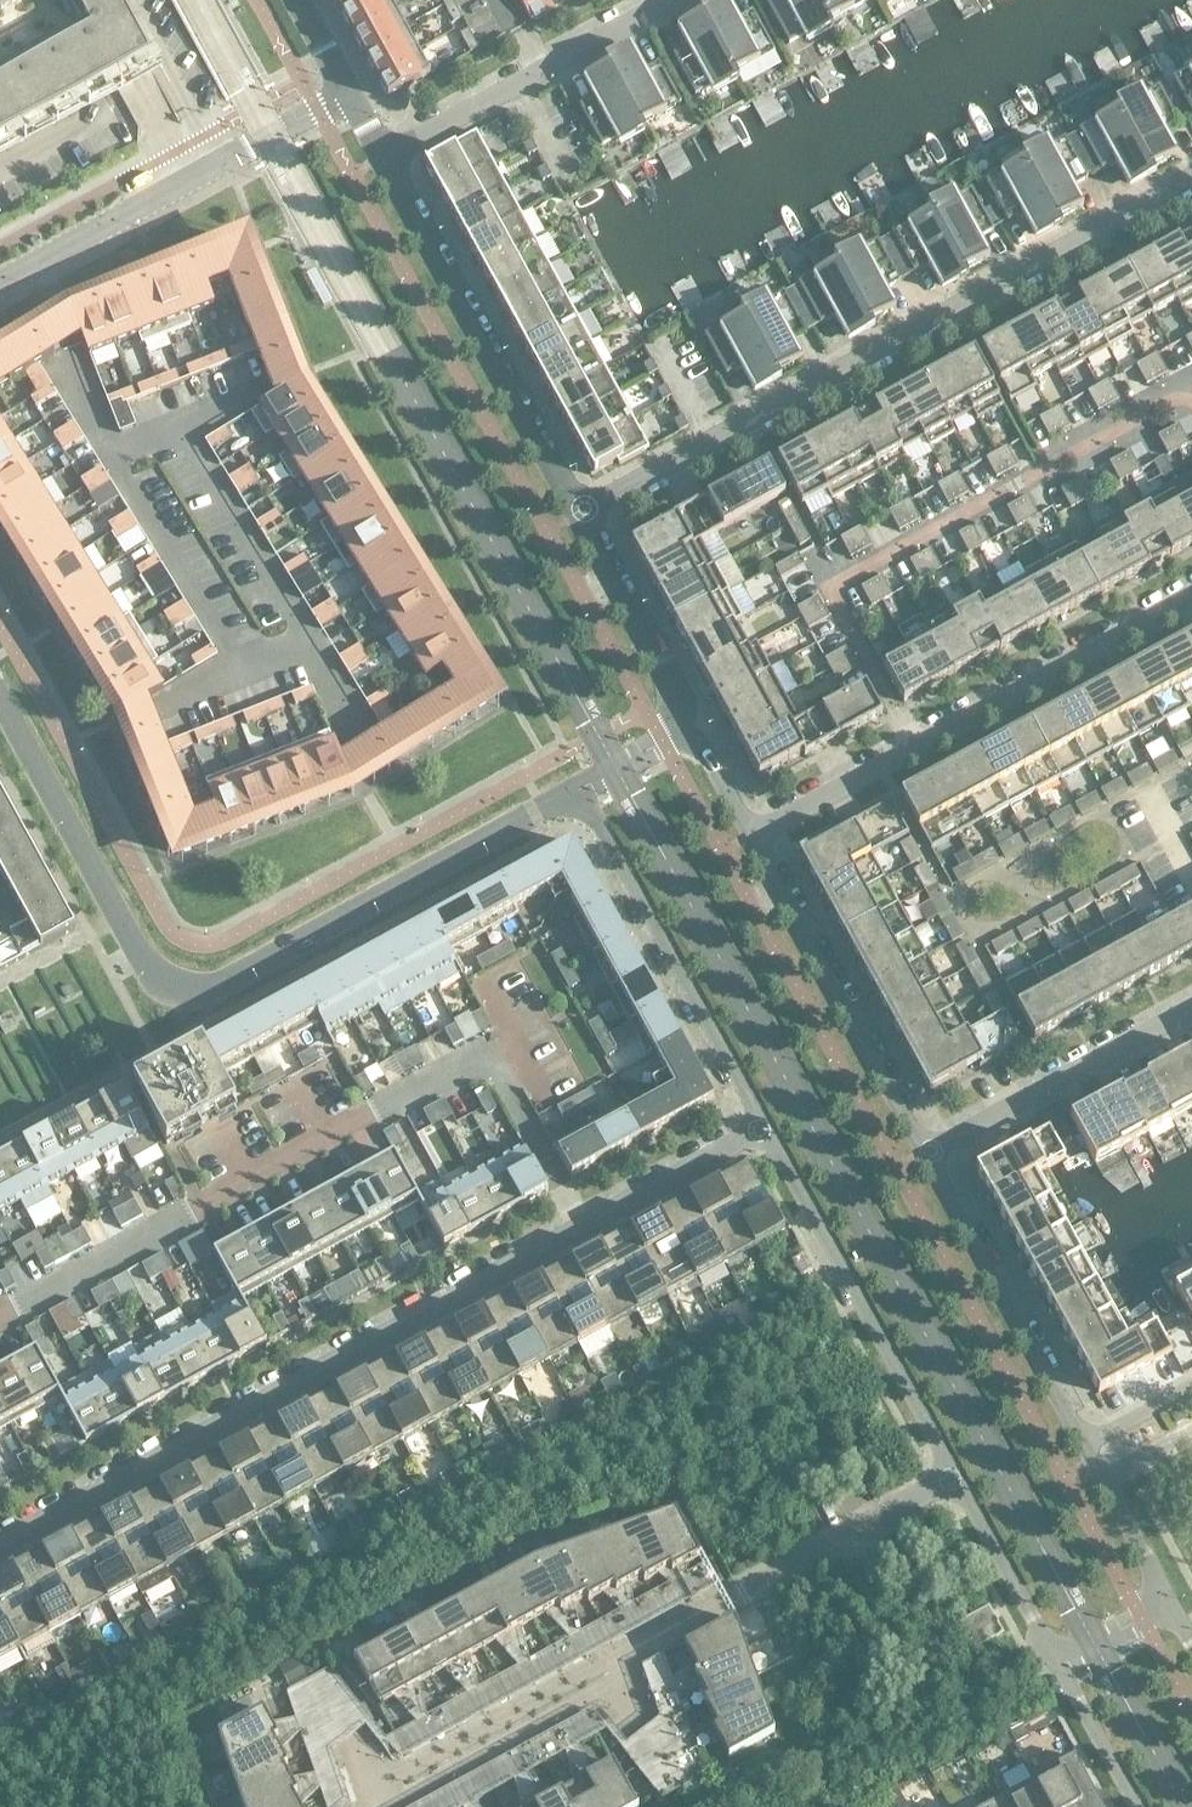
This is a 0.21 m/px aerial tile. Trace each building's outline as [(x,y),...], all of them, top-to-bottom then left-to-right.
[(147,67),(110,0),(0,0),(0,148),(147,67)] [(336,5),(342,17),(347,26),(348,28),(391,5),(389,2),(388,0),(345,0),(336,5)] [(530,21),(534,19),(534,20),(544,14),(553,9),(548,0),(518,0),(530,21)] [(700,14),(701,14),(734,74),(735,73),(773,52),(751,11),(737,19),(726,0),(711,0),(697,8),(700,14)] [(765,3),(788,44),(802,36),(805,43),(832,28),(828,22),(827,22),(815,0),(772,0),(765,3)] [(827,22),(828,22),(867,1),(867,0),(815,0),(827,22)] [(461,18),(452,1),(443,6),(452,23),(461,18)] [(393,8),(391,5),(348,28),(355,40),(360,49),(361,51),(403,28),(402,25),(399,21),(399,20),(398,18),(392,8),(393,8)] [(701,14),(700,14),(676,27),(686,47),(672,55),(694,95),(708,88),(711,94),(738,80),(735,73),(734,74),(701,14)] [(405,31),(403,28),(361,51),(367,63),(372,72),(373,74),(416,51),(414,48),(412,44),(411,41),(410,41),(405,31)] [(477,48),(468,31),(459,36),(469,53),(477,48)] [(603,59),(606,65),(607,65),(640,125),(641,124),(680,103),(657,62),(643,70),(632,51),(633,51),(629,44),(603,59)] [(418,54),(416,51),(373,74),(380,86),(385,95),(386,98),(413,84),(422,79),(429,75),(427,71),(424,67),(425,67),(423,64),(417,54),(418,54)] [(607,65),(606,65),(582,79),(592,98),(578,106),(600,147),(614,139),(618,145),(644,131),(641,124),(640,125),(607,65)] [(1172,79),(1191,116),(1191,68),(1172,79)] [(1158,87),(1143,94),(1140,88),(1113,102),(1117,109),(1118,108),(1151,168),(1176,154),(1165,135),(1180,127),(1158,87)] [(1118,108),(1117,109),(1078,130),(1100,171),(1115,163),(1125,182),(1128,189),(1155,174),(1151,168),(1118,108)] [(519,121),(514,111),(505,115),(511,126),(519,121)] [(492,162),(475,132),(445,148),(447,153),(421,167),(422,168),(424,167),(437,191),(435,192),(435,193),(492,162)] [(1064,138),(1050,146),(1046,139),(1020,154),(1023,160),(1024,160),(1057,220),(1058,219),(1082,206),(1072,186),(1086,179),(1064,138)] [(536,151),(530,141),(522,146),(527,156),(536,151)] [(1024,160),(1023,160),(984,181),(1007,222),(1021,214),(1032,233),(1031,234),(1035,240),(1061,226),(1058,219),(1057,220),(1024,160)] [(506,188),(492,162),(435,193),(436,194),(438,193),(451,217),(449,218),(449,219),(506,188)] [(550,177),(544,167),(536,171),(541,182),(550,177)] [(520,213),(506,188),(449,219),(450,219),(452,218),(465,242),(463,244),(520,213)] [(970,189),(956,197),(953,190),(926,205),(929,211),(930,211),(963,271),(964,270),(988,257),(978,238),(992,230),(970,189)] [(930,211),(929,211),(891,233),(913,273),(927,265),(938,285),(937,285),(941,291),(967,277),(964,270),(963,271),(930,211)] [(534,239),(520,213),(463,244),(464,245),(466,244),(479,268),(477,269),(477,270),(534,239)] [(1178,241),(1177,240),(1175,241),(1191,271),(1191,233),(1178,241)] [(547,265),(534,239),(477,270),(478,271),(480,269),(493,293),(491,295),(547,265)] [(876,240),(862,248),(859,242),(832,256),(836,263),(837,262),(869,322),(870,322),(895,308),(884,289),(899,281),(876,240)] [(1175,241),(1151,254),(1176,300),(1181,308),(1191,302),(1191,271),(1175,241)] [(244,242),(193,261),(204,289),(206,288),(227,280),(232,292),(245,325),(272,314),(260,283),(244,242)] [(1176,300),(1151,254),(1127,268),(1151,313),(1176,300)] [(204,289),(193,261),(169,271),(187,316),(213,306),(206,288),(204,289)] [(837,262),(836,263),(797,284),(819,325),(834,317),(844,336),(847,342),(874,328),(870,322),(869,322),(837,262)] [(561,290),(547,265),(491,295),(492,296),(494,295),(507,319),(505,320),(505,321),(561,290)] [(1151,313),(1127,268),(1102,281),(1127,327),(1151,313)] [(190,325),(187,316),(169,271),(145,281),(166,335),(190,325)] [(166,335),(145,281),(120,290),(138,336),(142,345),(166,335)] [(1132,335),(1127,327),(1102,281),(1078,295),(1107,349),(1132,335)] [(138,336),(120,290),(96,300),(114,345),(138,336)] [(575,316),(561,290),(505,321),(505,322),(508,320),(521,344),(519,346),(519,347),(575,316)] [(783,292),(769,299),(765,293),(739,307),(742,314),(743,313),(776,373),(801,359),(790,340),(805,332),(783,292)] [(1107,349),(1078,295),(1076,295),(1077,296),(1056,308),(1055,307),(1053,308),(1083,362),(1107,349)] [(114,345),(96,300),(70,310),(88,355),(114,345)] [(1083,362),(1053,308),(1029,321),(1054,367),(1059,375),(1083,362)] [(743,313),(742,314),(703,335),(725,376),(740,368),(750,387),(753,394),(780,379),(776,373),(743,313)] [(288,356),(272,314),(245,325),(252,342),(255,352),(260,364),(270,389),(295,373),(288,356)] [(589,341),(575,316),(519,347),(522,346),(535,370),(533,371),(533,372),(589,341)] [(1054,367),(1029,321),(1005,334),(1030,380),(1054,367)] [(47,324),(31,334),(0,353),(0,369),(8,383),(24,373),(33,367),(44,361),(58,352),(47,324)] [(1034,388),(1030,380),(1005,334),(979,348),(1009,403),(1034,388)] [(1184,338),(1191,354),(1191,334),(1184,338)] [(603,367),(589,341),(533,372),(533,373),(536,372),(549,396),(547,397),(547,398),(603,367)] [(255,352),(252,342),(240,346),(244,356),(255,352)] [(244,356),(240,346),(228,351),(232,361),(244,356)] [(973,352),(947,366),(972,412),(977,420),(1002,406),(973,352)] [(223,353),(204,360),(208,371),(227,363),(223,353)] [(1155,354),(1145,360),(1155,379),(1166,373),(1155,354)] [(208,371),(204,360),(185,368),(189,378),(208,371)] [(1155,379),(1145,360),(1134,365),(1145,385),(1155,379)] [(656,371),(651,361),(642,366),(648,376),(656,371)] [(972,412),(947,366),(923,379),(948,425),(972,412)] [(39,378),(33,367),(24,373),(30,384),(39,378)] [(617,392),(603,367),(547,398),(550,397),(563,421),(561,423),(617,392)] [(0,369),(0,388),(8,383),(0,369)] [(175,372),(155,379),(159,390),(179,382),(175,372)] [(46,388),(39,378),(30,384),(36,394),(46,388)] [(159,390),(155,379),(136,387),(140,397),(159,390)] [(952,433),(948,425),(923,379),(899,392),(923,438),(928,447),(952,433)] [(1107,381),(1096,386),(1107,406),(1117,400),(1107,381)] [(313,406),(299,382),(249,413),(264,437),(272,431),(313,406)] [(50,386),(46,388),(36,394),(29,399),(34,407),(55,394),(50,386)] [(1107,406),(1096,386),(1086,392),(1096,411),(1107,406)] [(670,397),(664,387),(656,391),(662,402),(670,397)] [(135,400),(131,389),(105,399),(107,405),(121,400),(123,404),(135,400)] [(631,418),(617,392),(561,423),(561,424),(564,423),(577,447),(575,448),(575,449),(631,418)] [(923,438),(899,392),(874,406),(899,451),(923,438)] [(121,400),(107,405),(118,432),(132,427),(123,404),(121,400)] [(327,428),(313,406),(272,431),(286,454),(327,428)] [(904,460),(899,451),(874,406),(873,407),(873,408),(852,419),(852,418),(850,419),(880,473),(904,460)] [(1058,407),(1048,413),(1058,432),(1069,426),(1058,407)] [(1058,432),(1048,413),(1037,418),(1048,438),(1058,432)] [(687,427),(681,417),(673,422),(678,432),(687,427)] [(648,449),(631,418),(575,449),(575,450),(578,448),(591,472),(588,474),(589,475),(615,461),(618,465),(648,449)] [(880,473),(850,419),(826,432),(855,486),(880,473)] [(77,431),(73,423),(52,436),(57,443),(77,431)] [(10,441),(0,425),(0,448),(10,441)] [(1177,425),(1167,431),(1177,450),(1188,444),(1177,425)] [(230,437),(224,428),(204,441),(209,450),(230,437)] [(341,451),(327,428),(286,454),(277,459),(291,481),(299,476),(341,451)] [(82,438),(77,431),(57,443),(62,451),(82,438)] [(1177,450),(1167,431),(1156,436),(1167,456),(1177,450)] [(855,486),(826,432),(801,446),(826,491),(831,500),(855,486)] [(10,441),(0,448),(0,478),(24,464),(10,441)] [(826,491),(801,446),(776,460),(801,505),(826,491)] [(1005,447),(995,453),(1005,472),(1016,467),(1005,447)] [(355,473),(341,451),(299,476),(313,498),(355,473)] [(1128,451),(1118,457),(1129,477),(1139,471),(1128,451)] [(1005,472),(995,453),(984,459),(995,478),(1005,472)] [(1129,477),(1118,457),(1108,463),(1118,482),(1129,477)] [(24,464),(0,478),(0,509),(38,486),(24,464)] [(767,464),(706,498),(723,528),(784,494),(767,464)] [(248,466),(227,479),(232,487),(252,474),(248,466)] [(105,475),(100,467),(79,480),(84,488),(105,475)] [(368,495),(355,473),(313,498),(327,521),(368,495)] [(257,482),(252,474),(232,487),(237,495),(257,482)] [(956,474),(946,479),(957,499),(967,493),(956,474)] [(1190,474),(1166,488),(1191,535),(1191,477),(1190,474)] [(110,483),(105,475),(84,488),(89,496),(110,483)] [(1080,478),(1069,484),(1080,503),(1090,497),(1080,478)] [(957,499),(946,479),(936,485),(946,505),(957,499)] [(1080,503),(1069,484),(1059,489),(1070,509),(1080,503)] [(38,486),(0,509),(0,518),(10,534),(51,508),(38,486)] [(1166,488),(1142,501),(1146,509),(1171,555),(1191,544),(1191,535),(1166,488)] [(382,518),(368,495),(327,521),(319,526),(332,548),(382,518)] [(1026,496),(1016,502),(1026,521),(1037,516),(1026,496)] [(723,528),(706,498),(690,507),(706,537),(723,528)] [(776,505),(787,526),(798,520),(786,500),(776,505)] [(908,500),(897,506),(908,525),(919,520),(908,500)] [(1026,521),(1016,502),(1005,508),(1016,527),(1026,521)] [(908,525),(897,506),(887,512),(898,531),(908,525)] [(674,519),(675,519),(689,546),(699,541),(706,537),(690,507),(672,516),(674,519)] [(65,531),(51,508),(10,534),(24,556),(65,531)] [(1171,555),(1146,509),(1122,523),(1147,568),(1149,567),(1148,566),(1169,555),(1170,556),(1171,555)] [(275,511),(254,524),(259,531),(280,519),(275,511)] [(132,520),(128,512),(107,525),(112,533),(132,520)] [(1093,527),(1098,536),(1123,582),(1147,568),(1122,523),(1118,514),(1093,527)] [(396,540),(382,518),(332,548),(346,571),(355,566),(396,540)] [(285,527),(280,519),(259,531),(264,539),(285,527)] [(645,570),(689,546),(675,519),(674,519),(630,544),(645,570)] [(137,528),(132,520),(112,533),(117,541),(137,528)] [(809,541),(798,520),(787,526),(798,546),(809,541)] [(977,523),(967,529),(978,548),(988,542),(977,523)] [(859,527),(849,533),(859,552),(870,546),(859,527)] [(978,548),(967,529),(956,534),(967,554),(978,548)] [(79,553),(65,531),(24,556),(38,579),(79,553)] [(859,552),(849,533),(838,538),(849,558),(859,552)] [(1123,582),(1098,536),(1073,549),(1098,595),(1123,582)] [(410,563),(396,540),(355,566),(368,588),(410,563)] [(699,541),(689,546),(645,570),(659,596),(713,566),(699,541)] [(1044,554),(1049,563),(1074,608),(1098,595),(1073,549),(1068,541),(1044,554)] [(929,549),(918,555),(929,575),(939,569),(929,549)] [(93,576),(79,553),(38,579),(51,601),(93,576)] [(797,554),(773,567),(779,578),(802,565),(797,554)] [(929,575),(918,555),(908,561),(919,580),(929,575)] [(303,556),(282,569),(287,576),(308,564),(303,556)] [(160,565),(155,557),(135,570),(139,578),(160,565)] [(424,585),(410,563),(368,588),(360,593),(374,616),(382,611),(424,585)] [(1074,608),(1049,563),(1024,576),(1049,622),(1074,608)] [(312,571),(308,564),(287,576),(292,584),(312,571)] [(165,573),(160,565),(139,578),(144,586),(165,573)] [(727,592),(713,566),(659,596),(673,622),(727,592)] [(107,598),(93,576),(51,601),(65,624),(107,598)] [(880,576),(870,582),(880,601),(891,595),(880,576)] [(1049,622),(1024,576),(1000,589),(1025,635),(1049,622)] [(880,601),(870,582),(859,587),(870,607),(880,601)] [(437,608),(424,585),(382,611),(396,633),(437,608)] [(1025,635),(1000,589),(976,603),(1001,648),(1025,635)] [(742,619),(727,592),(673,622),(687,648),(733,623),(733,624),(742,619)] [(795,608),(801,619),(822,607),(816,597),(795,608)] [(120,620),(107,598),(65,624),(79,646),(120,620)] [(330,601),(310,614),(315,621),(335,609),(330,601)] [(188,610),(183,602),(162,615),(167,622),(188,610)] [(1001,648),(976,603),(952,616),(976,662),(978,661),(978,660),(999,648),(999,649),(1001,648)] [(827,618),(822,607),(801,619),(807,629),(827,618)] [(923,621),(927,629),(952,675),(976,662),(952,616),(947,607),(923,621)] [(451,630),(437,608),(396,633),(410,655),(451,630)] [(340,616),(335,609),(315,621),(319,629),(340,616)] [(192,618),(188,610),(167,622),(172,630),(192,618)] [(129,615),(120,620),(79,646),(93,668),(142,638),(129,615)] [(733,623),(687,648),(701,673),(747,648),(746,647),(733,624),(733,623)] [(952,675),(927,629),(903,643),(928,688),(952,675)] [(465,652),(451,630),(410,655),(424,679),(441,668),(440,667),(465,652)] [(1178,640),(1180,643),(1174,646),(1172,644),(1173,646),(1158,655),(1182,700),(1191,695),(1191,633),(1178,640)] [(156,660),(142,638),(93,668),(106,691),(148,665),(156,660)] [(754,643),(746,647),(747,648),(701,673),(715,699),(769,669),(754,643)] [(928,688),(903,643),(877,656),(902,702),(928,688)] [(358,645),(337,658),(342,666),(363,653),(358,645)] [(216,656),(210,647),(190,659),(195,668),(216,656)] [(823,659),(829,670),(850,659),(844,648),(823,659)] [(453,688),(442,695),(412,714),(427,739),(455,721),(493,698),(465,652),(440,667),(441,668),(453,688)] [(368,661),(363,653),(342,666),(347,674),(368,661)] [(1148,660),(1132,669),(1162,723),(1187,709),(1182,700),(1158,655),(1155,656),(1153,654),(1154,657),(1148,660),(1147,658),(1146,658),(1148,660)] [(855,669),(850,659),(829,670),(835,680),(855,669)] [(162,689),(148,665),(106,691),(121,714),(162,689)] [(1122,674),(1107,683),(1136,737),(1162,723),(1132,669),(1129,670),(1128,668),(1127,668),(1129,671),(1123,674),(1121,671),(1121,672),(1122,674)] [(783,695),(769,669),(715,699),(729,725),(783,695)] [(1096,688),(1081,697),(1110,751),(1136,737),(1107,683),(1104,684),(1102,682),(1103,685),(1097,688),(1096,685),(1095,686),(1096,688)] [(864,684),(821,708),(837,738),(881,714),(864,684)] [(314,697),(310,687),(290,695),(294,706),(314,697)] [(385,689),(364,702),(370,711),(374,708),(383,702),(390,698),(385,689)] [(797,721),(783,695),(729,725),(743,750),(787,726),(797,721)] [(1071,702),(1056,711),(1085,764),(1110,751),(1081,697),(1078,698),(1077,696),(1076,696),(1077,699),(1072,702),(1070,699),(1069,700),(1071,702)] [(280,699),(260,707),(264,717),(284,710),(280,699)] [(390,713),(383,702),(374,708),(380,719),(390,713)] [(264,717),(260,707),(241,714),(245,725),(264,717)] [(124,723),(131,741),(148,782),(175,772),(168,755),(164,745),(159,732),(150,708),(124,723)] [(804,717),(821,747),(837,738),(821,708),(804,717)] [(1045,716),(1030,725),(1059,779),(1085,764),(1056,711),(1053,712),(1051,710),(1052,713),(1046,716),(1045,713),(1044,714),(1045,716)] [(396,723),(390,713),(380,719),(387,729),(396,723)] [(427,739),(412,714),(396,723),(387,729),(376,736),(358,747),(368,775),(389,762),(427,739)] [(787,726),(802,753),(803,756),(821,747),(804,717),(797,721),(787,726)] [(231,718),(212,726),(216,736),(235,729),(231,718)] [(1019,731),(1004,739),(1033,793),(1059,779),(1030,725),(1026,727),(1025,724),(1024,725),(1026,727),(1020,730),(1018,728),(1019,731)] [(216,736),(212,726),(192,733),(196,744),(216,736)] [(758,777),(802,753),(787,726),(743,750),(758,777)] [(349,786),(328,732),(302,742),(324,797),(349,786)] [(192,746),(188,735),(176,740),(180,750),(192,746)] [(994,745),(978,753),(1008,807),(1033,793),(1004,739),(1001,741),(999,738),(1000,741),(994,744),(993,742),(992,742),(994,745)] [(180,750),(176,740),(164,745),(168,755),(180,750)] [(1176,748),(1182,760),(1191,755),(1191,742),(1191,740),(1176,748)] [(324,797),(302,742),(278,752),(299,806),(324,797)] [(299,806),(278,752),(254,762),(275,816),(299,806)] [(968,759),(953,767),(982,821),(1008,807),(978,753),(975,755),(974,752),(973,752),(975,755),(969,758),(967,756),(968,759)] [(1150,762),(1156,774),(1172,766),(1166,754),(1150,762)] [(275,816),(254,762),(229,771),(251,825),(275,816)] [(942,773),(927,781),(956,835),(982,821),(953,767),(950,769),(948,766),(949,769),(943,772),(942,770),(941,770),(942,773)] [(1125,776),(1131,788),(1146,780),(1140,768),(1125,776)] [(251,825),(229,771),(204,781),(214,808),(216,808),(226,835),(251,825)] [(188,805),(175,772),(148,782),(160,813),(176,855),(226,835),(216,808),(214,808),(192,817),(188,805)] [(917,787),(900,796),(930,849),(956,835),(927,781),(924,783),(923,780),(922,780),(923,783),(917,786),(916,784),(915,784),(917,787)] [(1099,790),(1105,802),(1121,793),(1114,782),(1099,790)] [(1073,804),(1079,816),(1095,808),(1089,796),(1073,804)] [(846,826),(848,830),(863,857),(869,854),(907,833),(890,802),(886,804),(884,801),(884,802),(885,804),(879,807),(878,805),(877,805),(878,808),(846,826)] [(1047,819),(1054,830),(1069,822),(1063,810),(1047,819)] [(7,815),(0,819),(0,849),(20,838),(7,815)] [(1022,833),(1028,844),(1043,836),(1037,824),(1022,833)] [(863,857),(848,830),(833,839),(831,836),(832,839),(826,842),(825,840),(824,840),(825,843),(801,856),(810,873),(807,874),(808,875),(810,874),(814,880),(811,881),(811,882),(814,880),(815,883),(863,857)] [(20,838),(0,849),(0,879),(33,861),(20,838)] [(996,847),(1002,858),(1018,850),(1012,838),(996,847)] [(571,843),(545,857),(522,870),(536,895),(560,882),(566,893),(578,886),(581,891),(594,884),(571,843)] [(921,859),(912,843),(901,850),(909,865),(921,859)] [(986,852),(971,861),(977,872),(992,864),(986,852)] [(883,879),(869,854),(863,857),(815,883),(824,898),(821,900),(822,901),(824,899),(827,905),(825,906),(825,907),(828,906),(829,909),(883,879)] [(33,861),(0,879),(0,909),(45,884),(33,861)] [(977,872),(971,861),(955,869),(962,880),(977,872)] [(935,885),(926,869),(915,876),(923,891),(935,885)] [(1134,880),(1127,869),(1112,877),(1119,888),(1134,880)] [(536,895),(522,870),(498,882),(516,915),(517,914),(513,907),(536,895)] [(1119,888),(1112,877),(1097,885),(1103,897),(1119,888)] [(897,905),(883,879),(829,909),(831,912),(829,913),(829,914),(831,912),(835,918),(832,920),(835,919),(844,935),(897,905)] [(516,915),(498,882),(464,901),(482,933),(516,915)] [(45,884),(0,909),(0,937),(6,933),(7,935),(58,907),(45,884)] [(604,903),(594,884),(581,891),(578,886),(566,893),(579,916),(571,920),(572,921),(604,903)] [(1071,899),(1078,911),(1093,902),(1087,891),(1071,899)] [(949,911),(940,895),(929,902),(937,917),(949,911)] [(482,933),(464,901),(430,920),(454,963),(455,962),(449,952),(482,933)] [(623,938),(604,903),(572,921),(590,955),(623,938)] [(911,931),(897,905),(844,935),(845,938),(843,939),(843,940),(846,939),(849,944),(846,946),(847,947),(849,945),(858,961),(911,931)] [(1046,913),(1052,925),(1067,916),(1061,905),(1046,913)] [(58,907),(7,935),(6,933),(0,937),(0,948),(12,941),(22,958),(71,931),(58,907)] [(1171,921),(1164,908),(1137,923),(1162,968),(1177,960),(1179,962),(1178,959),(1184,956),(1185,959),(1191,955),(1191,910),(1171,921)] [(1133,914),(1107,928),(1137,982),(1140,980),(1141,983),(1142,983),(1140,980),(1146,977),(1148,979),(1147,976),(1162,968),(1137,923),(1133,914)] [(1042,930),(1036,919),(1020,927),(1027,939),(1042,930)] [(454,963),(430,920),(405,934),(428,977),(454,963)] [(963,936),(954,921),(943,927),(951,943),(963,936)] [(1137,982),(1107,928),(1082,942),(1111,996),(1114,994),(1115,997),(1116,997),(1115,994),(1121,991),(1122,993),(1123,993),(1121,990),(1137,982)] [(925,957),(911,931),(858,961),(859,963),(857,965),(857,966),(860,964),(863,970),(860,971),(861,972),(863,971),(872,986),(925,957)] [(1016,944),(1010,933),(995,941),(1001,953),(1016,944)] [(434,987),(428,977),(405,934),(379,948),(408,1001),(434,987)] [(641,972),(623,938),(590,955),(609,989),(641,972)] [(508,942),(491,951),(497,961),(513,953),(508,942)] [(1111,996),(1082,942),(1056,956),(1085,1010),(1088,1008),(1090,1011),(1089,1008),(1095,1005),(1096,1007),(1097,1007),(1096,1004),(1111,996)] [(977,962),(968,946),(957,953),(965,968),(977,962)] [(408,1001),(379,948),(353,962),(377,1005),(383,1015),(408,1001)] [(497,961),(491,951),(475,960),(481,970),(497,961)] [(549,957),(558,973),(569,967),(560,951),(549,957)] [(1085,1010),(1056,956),(1030,970),(1060,1024),(1063,1022),(1064,1025),(1065,1025),(1063,1022),(1069,1019),(1071,1021),(1070,1018),(1085,1010)] [(939,982),(925,957),(872,986),(873,989),(871,990),(871,991),(874,990),(877,996),(874,997),(875,998),(877,996),(886,1012),(939,982)] [(377,1005),(353,962),(328,976),(351,1019),(377,1005)] [(578,983),(569,967),(558,973),(567,989),(578,983)] [(1060,1024),(1030,970),(1003,985),(1033,1039),(1037,1036),(1039,1039),(1039,1038),(1038,1036),(1044,1033),(1045,1035),(1046,1035),(1044,1032),(1060,1024)] [(660,1006),(641,972),(609,989),(628,1023),(660,1006)] [(991,987),(982,972),(971,978),(979,994),(991,987)] [(351,1019),(328,976),(302,990),(326,1033),(351,1019)] [(953,1008),(939,982),(886,1012),(887,1015),(885,1016),(885,1017),(888,1015),(891,1021),(888,1023),(889,1023),(891,1022),(900,1037),(953,1008)] [(326,1033),(302,990),(268,1008),(286,1041),(319,1023),(325,1033),(326,1033)] [(984,1004),(993,1019),(1005,1013),(996,998),(984,1004)] [(679,1040),(660,1006),(628,1023),(646,1058),(679,1040)] [(286,1041),(268,1008),(234,1027),(252,1059),(286,1041)] [(967,1033),(953,1008),(900,1037),(901,1040),(899,1042),(902,1041),(905,1047),(902,1048),(903,1049),(905,1047),(914,1063),(961,1037),(967,1033)] [(489,1027),(480,1010),(469,1016),(478,1032),(489,1027)] [(1005,1013),(993,1019),(967,1033),(961,1037),(976,1064),(978,1069),(1011,1051),(1012,1053),(1013,1053),(1012,1050),(1018,1047),(1019,1050),(1020,1049),(1018,1047),(1022,1044),(1005,1013)] [(15,1027),(9,1016),(0,1020),(0,1026),(4,1033),(15,1027)] [(587,1025),(596,1041),(606,1035),(597,1019),(587,1025)] [(463,1041),(454,1024),(443,1030),(452,1046),(463,1041)] [(252,1059),(234,1027),(200,1046),(218,1078),(252,1059)] [(615,1051),(606,1035),(596,1041),(604,1057),(615,1051)] [(976,1064),(961,1037),(914,1063),(915,1066),(913,1067),(913,1068),(916,1066),(919,1072),(916,1074),(917,1074),(919,1073),(928,1090),(953,1076),(955,1079),(955,1078),(954,1076),(960,1073),(961,1075),(962,1075),(960,1072),(976,1064)] [(691,1062),(679,1040),(646,1058),(647,1059),(654,1055),(663,1071),(676,1064),(678,1069),(691,1062)] [(234,1107),(218,1078),(200,1046),(131,1083),(165,1145),(234,1107)] [(413,1047),(403,1052),(412,1068),(422,1063),(413,1047)] [(311,1049),(295,1058),(301,1069),(317,1060),(311,1049)] [(1170,1062),(1191,1102),(1191,1050),(1170,1062)] [(412,1068),(403,1052),(393,1058),(401,1074),(412,1068)] [(712,1101),(691,1062),(678,1069),(676,1064),(663,1071),(673,1089),(649,1102),(663,1127),(712,1101)] [(1170,1062),(1145,1075),(1170,1122),(1191,1110),(1191,1102),(1170,1062)] [(277,1068),(261,1077),(267,1087),(283,1078),(277,1068)] [(352,1080),(361,1096),(372,1091),(363,1074),(352,1080)] [(1170,1122),(1145,1075),(1120,1089),(1145,1135),(1170,1122)] [(267,1087),(261,1077),(245,1086),(251,1096),(267,1087)] [(636,1093),(648,1094),(649,1085),(637,1084),(636,1093)] [(148,1130),(125,1087),(98,1102),(121,1145),(148,1130)] [(1145,1135),(1120,1089),(1095,1103),(1120,1149),(1145,1135)] [(588,1090),(572,1099),(578,1109),(594,1100),(588,1090)] [(487,1092),(476,1098),(485,1114),(495,1108),(487,1092)] [(578,1109),(572,1099),(556,1107),(562,1118),(578,1109)] [(443,1100),(432,1106),(441,1122),(451,1116),(443,1100)] [(121,1145),(98,1102),(72,1115),(96,1159),(121,1145)] [(663,1127),(649,1102),(626,1115),(622,1107),(622,1108),(639,1140),(663,1127)] [(1120,1149),(1095,1103),(1069,1117),(1094,1163),(1120,1149)] [(441,1122),(432,1106),(422,1111),(430,1127),(441,1122)] [(639,1140),(622,1108),(587,1127),(605,1159),(639,1140)] [(96,1159),(72,1115),(47,1129),(70,1172),(96,1159)] [(605,1159),(587,1127),(552,1146),(555,1151),(570,1178),(605,1159)] [(381,1133),(390,1150),(401,1144),(392,1128),(381,1133)] [(70,1172),(47,1129),(21,1143),(45,1186),(70,1172)] [(1047,1129),(1029,1139),(1044,1168),(1063,1158),(1047,1129)] [(1044,1168),(1029,1139),(1015,1146),(1031,1174),(1033,1173),(1033,1174),(1044,1168)] [(45,1186),(21,1143),(0,1155),(0,1165),(19,1200),(25,1211),(51,1197),(45,1186)] [(1031,1174),(1015,1146),(1002,1154),(1017,1182),(1031,1174)] [(546,1191),(523,1148),(496,1163),(520,1206),(546,1191)] [(414,1194),(392,1153),(366,1167),(393,1215),(418,1201),(414,1194)] [(1017,1182),(1002,1154),(974,1169),(989,1197),(1017,1182)] [(520,1206),(496,1163),(471,1177),(494,1220),(520,1206)] [(0,1165),(0,1211),(19,1200),(0,1165)] [(747,1165),(732,1173),(717,1181),(753,1248),(783,1231),(747,1165)] [(393,1215),(366,1167),(341,1181),(367,1229),(393,1215)] [(1033,1173),(1031,1174),(1017,1182),(989,1197),(1005,1225),(1048,1201),(1033,1174),(1033,1173)] [(494,1220),(471,1177),(445,1190),(469,1234),(494,1220)] [(172,1200),(183,1194),(174,1178),(163,1184),(172,1200)] [(414,1194),(418,1201),(435,1233),(443,1248),(469,1234),(445,1190),(439,1180),(414,1194)] [(367,1229),(341,1181),(315,1195),(341,1243),(367,1229)] [(753,1248),(717,1181),(688,1197),(724,1264),(753,1248)] [(126,1189),(115,1194),(122,1206),(132,1200),(126,1189)] [(341,1243),(315,1195),(290,1209),(316,1257),(341,1243)] [(724,1264),(688,1197),(658,1213),(695,1280),(724,1264)] [(132,1200),(122,1206),(131,1222),(141,1217),(132,1200)] [(1064,1229),(1048,1201),(1005,1225),(1020,1253),(1064,1229)] [(131,1222),(122,1206),(111,1212),(120,1228),(131,1222)] [(316,1257),(290,1209),(264,1223),(290,1271),(316,1257)] [(695,1280),(658,1213),(629,1229),(665,1296),(695,1280)] [(290,1271),(264,1223),(238,1237),(265,1285),(290,1271)] [(81,1228),(71,1234),(80,1250),(90,1244),(81,1228)] [(665,1296),(629,1229),(599,1245),(636,1312),(665,1296)] [(1079,1258),(1064,1229),(1020,1253),(1035,1281),(1079,1258)] [(213,1251),(202,1231),(178,1244),(189,1264),(213,1251)] [(443,1248),(435,1233),(426,1238),(433,1250),(431,1250),(432,1252),(442,1247),(442,1248),(443,1248)] [(80,1250),(71,1234),(60,1240),(69,1256),(80,1250)] [(265,1285),(238,1237),(213,1251),(235,1292),(239,1299),(265,1285)] [(636,1312),(599,1245),(570,1261),(606,1328),(636,1312)] [(417,1260),(410,1247),(401,1252),(407,1264),(406,1264),(407,1266),(417,1260)] [(54,1264),(45,1248),(34,1254),(43,1270),(54,1264)] [(161,1254),(151,1259),(160,1275),(170,1270),(161,1254)] [(793,1259),(801,1274),(810,1269),(802,1255),(802,1254),(793,1259)] [(1094,1286),(1079,1258),(1035,1281),(1051,1309),(1094,1286)] [(160,1275),(151,1259),(140,1265),(149,1281),(160,1275)] [(392,1274),(384,1261),(375,1266),(381,1278),(380,1278),(381,1280),(392,1274)] [(606,1328),(570,1261),(541,1278),(577,1344),(606,1328)] [(3,1292),(14,1286),(5,1270),(0,1273),(0,1287),(3,1292)] [(366,1288),(359,1275),(349,1280),(356,1292),(354,1292),(355,1294),(366,1288)] [(1174,1287),(1191,1321),(1191,1277),(1174,1287)] [(577,1344),(541,1278),(511,1294),(548,1360),(577,1344)] [(110,1282),(100,1287),(109,1303),(119,1298),(110,1282)] [(1110,1314),(1094,1286),(1051,1309),(1066,1338),(1110,1314)] [(109,1303),(100,1287),(89,1293),(98,1309),(109,1303)] [(340,1302),(333,1289),(324,1294),(330,1306),(329,1306),(330,1308),(340,1302)] [(264,1345),(239,1299),(235,1292),(209,1306),(215,1316),(239,1359),(264,1345)] [(548,1360),(511,1294),(482,1310),(518,1376),(548,1360)] [(764,1297),(750,1305),(749,1305),(755,1316),(770,1308),(764,1297)] [(83,1317),(74,1301),(63,1307),(72,1323),(83,1317)] [(315,1316),(307,1303),(298,1308),(305,1320),(303,1320),(304,1322),(315,1316)] [(730,1308),(715,1316),(724,1333),(739,1325),(730,1308)] [(518,1376),(482,1310),(452,1326),(489,1392),(518,1376)] [(1124,1341),(1110,1314),(1066,1338),(1081,1366),(1110,1350),(1123,1343),(1125,1342),(1124,1341)] [(239,1359),(215,1316),(190,1330),(213,1373),(239,1359)] [(289,1330),(282,1317),(273,1322),(279,1334),(278,1334),(279,1336),(289,1330)] [(23,1329),(32,1345),(43,1339),(34,1323),(23,1329)] [(1170,1354),(1154,1325),(1135,1335),(1151,1364),(1170,1354)] [(489,1392),(452,1326),(423,1342),(459,1408),(489,1392)] [(699,1328),(687,1335),(695,1349),(707,1343),(699,1328)] [(213,1373),(190,1330),(164,1344),(188,1387),(213,1373)] [(133,1348),(139,1358),(162,1401),(188,1387),(164,1344),(158,1334),(133,1348)] [(1151,1364),(1135,1335),(1124,1341),(1125,1342),(1123,1343),(1138,1371),(1151,1364)] [(459,1408),(423,1342),(394,1358),(430,1424),(459,1408)] [(1138,1371),(1123,1343),(1110,1350),(1125,1378),(1138,1371)] [(670,1347),(663,1351),(661,1352),(667,1362),(676,1358),(670,1347)] [(56,1390),(34,1349),(8,1363),(35,1411),(60,1397),(56,1390)] [(1125,1378),(1110,1350),(1081,1366),(1097,1394),(1125,1378)] [(162,1401),(139,1358),(113,1372),(137,1415),(162,1401)] [(430,1424),(394,1358),(364,1374),(401,1441),(430,1424)] [(107,1362),(82,1376),(111,1429),(137,1415),(113,1372),(107,1362)] [(8,1363),(0,1368),(0,1408),(9,1425),(35,1411),(8,1363)] [(641,1366),(635,1369),(634,1370),(640,1379),(647,1375),(641,1366)] [(401,1441),(364,1374),(335,1390),(371,1457),(401,1441)] [(615,1375),(603,1382),(609,1394),(621,1387),(615,1375)] [(111,1429),(82,1376),(56,1390),(60,1397),(77,1429),(85,1443),(111,1429)] [(585,1387),(572,1395),(571,1395),(581,1413),(595,1405),(594,1403),(585,1387)] [(371,1457),(335,1390),(305,1406),(342,1473),(371,1457)] [(570,1402),(560,1407),(559,1408),(566,1421),(577,1415),(570,1402)] [(342,1473),(305,1406),(276,1422),(312,1489),(342,1473)] [(0,1408),(0,1430),(9,1425),(0,1408)] [(312,1489),(276,1422),(247,1438),(283,1505),(312,1489)] [(85,1443),(77,1429),(68,1434),(75,1445),(73,1446),(74,1448),(84,1443),(84,1444),(85,1443)] [(283,1505),(247,1438),(217,1454),(254,1521),(283,1505)] [(496,1441),(485,1447),(492,1461),(504,1455),(496,1441)] [(59,1456),(52,1443),(43,1448),(49,1459),(48,1460),(49,1462),(59,1456)] [(254,1521),(217,1454),(188,1470),(224,1537),(254,1521)] [(34,1470),(26,1456),(17,1461),(24,1473),(22,1474),(23,1476),(34,1470)] [(464,1462),(456,1467),(455,1467),(462,1480),(471,1475),(464,1462)] [(454,1468),(441,1476),(440,1476),(445,1484),(459,1477),(454,1468)] [(1,1470),(0,1471),(0,1489),(8,1484),(1,1470)] [(224,1537),(188,1470),(158,1486),(195,1553),(224,1537)] [(195,1553),(158,1486),(129,1503),(165,1569),(195,1553)] [(410,1491),(399,1497),(398,1498),(403,1508),(415,1501),(410,1491)] [(172,1582),(165,1569),(129,1503),(100,1519),(136,1585),(143,1598),(172,1582)] [(674,1513),(645,1523),(672,1572),(698,1558),(674,1513)] [(136,1585),(100,1519),(70,1535),(107,1601),(136,1585)] [(345,1519),(334,1525),(333,1525),(342,1541),(353,1535),(345,1519)] [(672,1572),(645,1523),(617,1533),(644,1582),(669,1568),(671,1572),(672,1572)] [(336,1531),(325,1537),(324,1538),(330,1550),(342,1543),(336,1531)] [(644,1582),(617,1533),(589,1542),(616,1592),(641,1578),(644,1582)] [(107,1601),(70,1535),(41,1551),(77,1617),(107,1601)] [(616,1592),(589,1542),(561,1552),(588,1601),(613,1588),(616,1592)] [(77,1617),(41,1551),(11,1567),(48,1634),(77,1617)] [(588,1601),(561,1552),(533,1562),(560,1611),(585,1597),(588,1601)] [(560,1611),(533,1562),(508,1576),(532,1621),(558,1607),(560,1611)] [(48,1634),(11,1567),(0,1573),(0,1616),(18,1650),(25,1662),(55,1646),(48,1634)] [(259,1573),(249,1579),(255,1591),(266,1585),(259,1573)] [(532,1621),(508,1576),(482,1590),(507,1635),(532,1621)] [(507,1635),(482,1590),(457,1604),(481,1649),(507,1635)] [(481,1649),(457,1604),(431,1618),(456,1663),(481,1649)] [(192,1607),(188,1609),(188,1610),(194,1622),(199,1619),(192,1607)] [(1001,1634),(987,1608),(961,1623),(975,1648),(1001,1634)] [(187,1612),(176,1618),(182,1630),(193,1623),(187,1612)] [(151,1613),(140,1618),(140,1619),(147,1632),(148,1631),(158,1625),(151,1613)] [(0,1616),(0,1660),(18,1650),(0,1616)] [(456,1663),(431,1618),(405,1632),(430,1677),(456,1663)] [(733,1619),(728,1622),(684,1647),(698,1673),(694,1675),(743,1648),(733,1619)] [(430,1677),(405,1632),(380,1646),(404,1691),(430,1677)] [(404,1691),(380,1646),(353,1660),(378,1705),(404,1691)] [(753,1676),(743,1648),(694,1675),(708,1701),(703,1703),(704,1703),(753,1676)] [(108,1653),(100,1657),(99,1658),(106,1670),(115,1665),(108,1653)] [(64,1667),(57,1671),(55,1672),(68,1694),(76,1689),(64,1667)] [(81,1668),(72,1673),(71,1674),(78,1686),(88,1681),(81,1668)] [(763,1704),(753,1676),(704,1703),(717,1728),(713,1731),(763,1704)] [(34,1682),(27,1686),(32,1696),(40,1692),(40,1691),(34,1682)] [(773,1733),(763,1704),(713,1731),(728,1758),(773,1733)] [(262,1711),(221,1733),(217,1736),(227,1764),(276,1738),(262,1711)] [(1043,1713),(1010,1731),(1017,1743),(1018,1742),(1050,1725),(1044,1714),(1043,1713)] [(996,1746),(998,1747),(1003,1748),(1011,1744),(1004,1731),(993,1737),(992,1737),(996,1746)] [(276,1738),(227,1764),(237,1792),(286,1765),(272,1740),(276,1738)] [(1032,1779),(1047,1806),(1098,1806),(1071,1758),(1072,1758),(1072,1757),(1032,1779)] [(585,1778),(601,1806),(635,1806),(612,1764),(585,1778)] [(286,1765),(237,1792),(242,1806),(271,1806),(296,1793),(282,1768),(286,1766),(286,1765)] [(585,1778),(559,1792),(568,1806),(601,1806),(585,1778)] [(1032,1779),(993,1800),(997,1806),(1047,1806),(1032,1779)] [(559,1792),(534,1806),(568,1806),(559,1792)] [(897,1792),(890,1796),(887,1797),(891,1805),(901,1799),(897,1792)] [(296,1793),(271,1806),(298,1806),(292,1796),(296,1794),(296,1793)]
